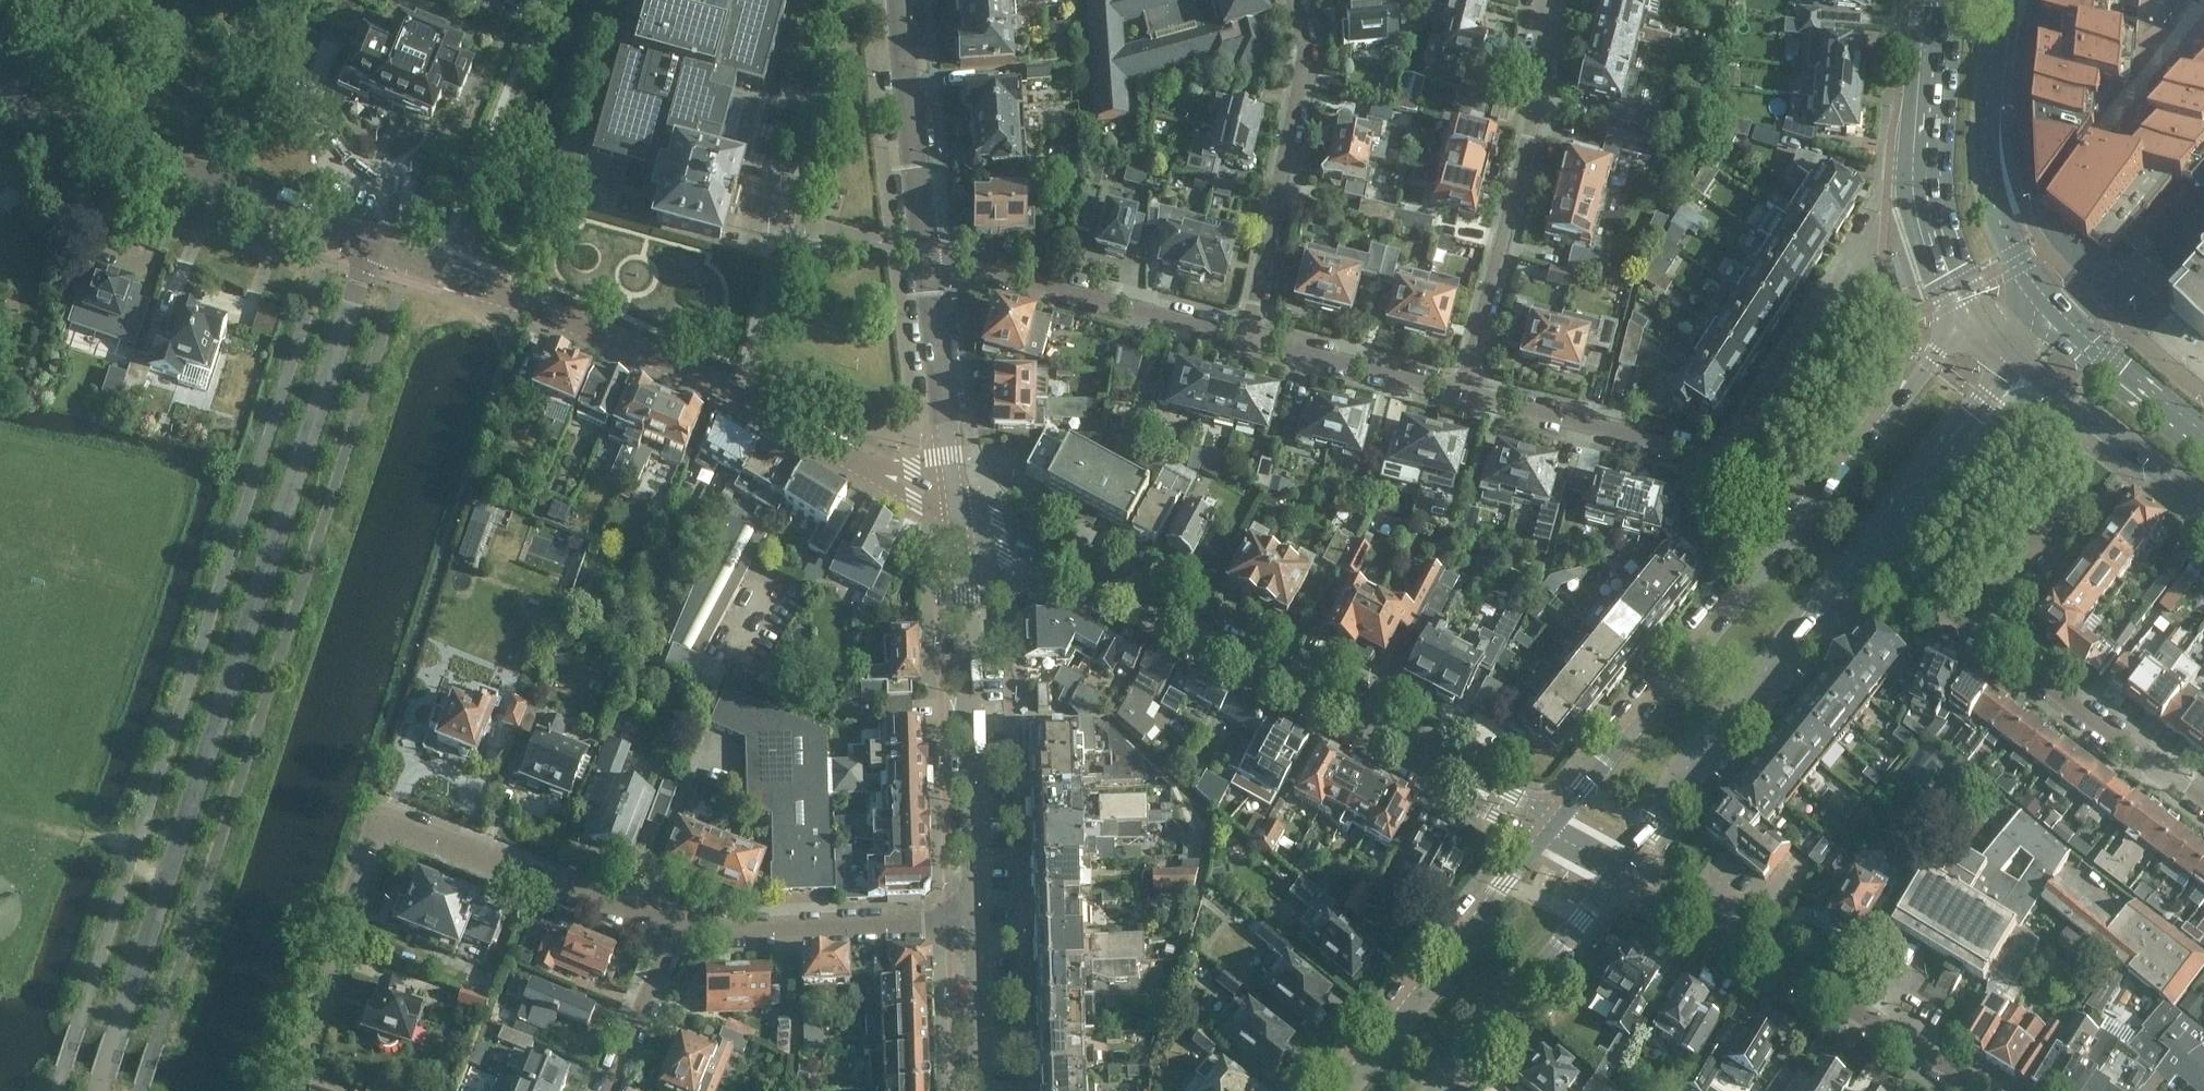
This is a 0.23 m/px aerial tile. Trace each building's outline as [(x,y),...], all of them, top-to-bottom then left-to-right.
[(617,38),(612,58),(621,60),(618,70),(617,75),(608,109),(596,152),(662,170),(656,193),(663,195),(657,220),(719,236),(726,208),(730,209),(735,191),(732,190),(739,161),(716,155),(719,145),(722,146),(727,127),(729,128),(731,128),(733,127),(734,126),(735,124),(736,122),(736,120),(736,118),(735,116),(734,115),(733,114),(731,113),(736,95),(732,94),(735,83),(763,91),(787,0),(638,0),(632,25),(641,27),(636,43),(617,38)] [(963,10),(1007,7),(1006,0),(962,0),(963,10)] [(1096,122),(1124,120),(1122,84),(1208,59),(1211,69),(1236,63),(1237,68),(1270,58),(1260,22),(1271,19),(1270,15),(1265,16),(1261,0),(1213,0),(1213,1),(1215,0),(1223,26),(1203,31),(1198,18),(1193,4),(1207,0),(1088,0),(1096,122)] [(1401,27),(1412,26),(1409,0),(1402,0),(1398,0),(1401,27)] [(1433,7),(1448,11),(1443,28),(1446,29),(1446,27),(1482,37),(1483,33),(1482,32),(1484,22),(1482,19),(1485,6),(1459,0),(1435,0),(1433,7)] [(1602,2),(1603,3),(1642,13),(1647,14),(1657,17),(1661,0),(1603,0),(1602,2)] [(1813,10),(1799,8),(1798,23),(1820,25),(1821,8),(1832,9),(1832,11),(1858,13),(1859,11),(1866,12),(1867,0),(1814,0),(1813,10)] [(2034,115),(2038,200),(2047,206),(2088,238),(2147,168),(2182,178),(2198,157),(2203,159),(2203,0),(2046,0),(2034,115)] [(1599,17),(1595,33),(1637,44),(1667,52),(1671,38),(1643,31),(1647,14),(1603,3),(1602,7),(1598,8),(1597,14),(1599,17)] [(1007,7),(963,10),(964,38),(1015,34),(1014,25),(1008,25),(1007,7)] [(1343,47),(1382,44),(1383,50),(1399,49),(1397,21),(1396,21),(1394,7),(1346,11),(1347,25),(1341,26),(1343,47)] [(415,28),(398,21),(389,45),(364,35),(349,71),(345,70),(337,87),(367,100),(371,92),(388,99),(388,101),(390,102),(393,104),(400,106),(405,108),(412,111),(412,109),(431,117),(442,91),(458,98),(471,68),(455,61),(461,47),(444,40),(446,36),(417,24),(415,28)] [(1783,22),(1782,36),(1808,38),(1819,39),(1820,25),(1798,23),(1783,22)] [(1049,35),(1070,34),(1070,23),(1048,24),(1049,35)] [(1446,29),(1437,27),(1434,38),(1443,41),(1436,66),(1451,70),(1453,59),(1479,66),(1480,62),(1484,60),(1486,53),(1483,50),(1486,38),(1482,37),(1446,27),(1446,29)] [(1589,57),(1587,64),(1631,75),(1636,54),(1634,54),(1637,44),(1595,33),(1591,46),(1588,47),(1586,53),(1589,57)] [(958,41),(960,67),(1011,64),(1010,51),(1003,51),(1003,37),(1015,37),(1015,34),(964,38),(965,40),(958,41)] [(1808,38),(1806,70),(1815,71),(1860,74),(1862,46),(1849,44),(1849,42),(1819,39),(1808,38)] [(1070,48),(1058,49),(1059,60),(1070,59),(1070,48)] [(1579,94),(1608,102),(1604,120),(1616,123),(1615,128),(1649,137),(1652,121),(1643,119),(1645,112),(1629,107),(1637,77),(1631,75),(1587,64),(1586,67),(1582,68),(1580,74),(1583,77),(1579,94)] [(1049,67),(1026,69),(1027,82),(1050,81),(1049,67)] [(1815,71),(1813,99),(1858,103),(1859,91),(1861,89),(1862,80),(1860,77),(1860,74),(1815,71)] [(963,92),(961,95),(962,104),(964,106),(964,112),(971,111),(1015,108),(1014,94),(1020,94),(1020,81),(985,83),(986,85),(962,86),(963,92)] [(1416,113),(1421,91),(1399,86),(1394,108),(1416,113)] [(1446,93),(1442,110),(1455,114),(1459,97),(1446,93)] [(1218,113),(1214,129),(1254,139),(1259,121),(1263,118),(1264,112),(1261,108),(1257,107),(1254,109),(1231,103),(1232,99),(1217,95),(1213,111),(1218,113)] [(1813,99),(1812,116),(1806,116),(1805,128),(1787,123),(1783,135),(1814,144),(1816,131),(1841,133),(1841,130),(1855,131),(1858,103),(1813,99)] [(1022,108),(1015,108),(971,111),(972,138),(1017,135),(1023,135),(1022,108)] [(1722,117),(1713,135),(1731,147),(1737,137),(1746,140),(1751,125),(1722,117)] [(1338,122),(1332,150),(1369,158),(1372,144),(1378,145),(1381,133),(1382,123),(1366,121),(1364,129),(1356,128),(1357,126),(1357,122),(1348,120),(1346,118),(1344,118),(1341,119),(1339,120),(1338,122)] [(1452,121),(1445,148),(1488,159),(1496,129),(1480,125),(1480,128),(1452,121)] [(1186,155),(1182,173),(1214,180),(1214,179),(1220,157),(1240,162),(1242,165),(1248,167),(1252,164),(1253,160),(1250,156),(1254,139),(1214,129),(1211,143),(1210,144),(1205,143),(1201,158),(1186,155)] [(1604,189),(1608,173),(1614,175),(1619,153),(1650,161),(1654,144),(1608,132),(1601,160),(1583,155),(1584,151),(1567,147),(1559,180),(1604,192),(1605,189),(1604,189)] [(1017,135),(972,138),(973,154),(970,154),(965,159),(966,167),(971,171),(979,170),(983,166),(983,161),(992,161),(992,164),(1025,162),(1024,150),(1018,150),(1017,135)] [(1713,135),(1699,162),(1703,164),(1706,166),(1715,172),(1731,147),(1713,135)] [(1407,153),(1408,147),(1393,145),(1390,164),(1404,166),(1407,153)] [(1441,165),(1438,178),(1481,189),(1488,159),(1445,148),(1444,152),(1440,150),(1436,163),(1441,165)] [(1694,151),(1681,149),(1678,164),(1691,166),(1694,151)] [(1369,158),(1332,150),(1329,165),(1328,166),(1320,174),(1323,179),(1334,180),(1337,186),(1342,187),(1343,184),(1354,186),(1355,184),(1367,187),(1370,174),(1366,173),(1369,158)] [(1416,155),(1407,153),(1404,166),(1413,168),(1416,155)] [(1809,177),(1799,192),(1844,222),(1853,208),(1849,205),(1861,186),(1846,176),(1841,183),(1820,170),(1823,163),(1798,155),(1795,168),(1809,177)] [(1715,172),(1706,166),(1690,190),(1703,198),(1711,182),(1725,190),(1730,182),(1715,172)] [(1056,168),(1032,169),(1033,184),(1057,184),(1056,168)] [(1394,211),(1391,226),(1392,226),(1417,232),(1429,235),(1436,206),(1458,212),(1458,215),(1474,219),(1481,189),(1438,178),(1422,174),(1415,201),(1414,201),(1411,214),(1395,211),(1394,211)] [(1559,180),(1552,207),(1597,219),(1601,206),(1604,192),(1559,180)] [(1215,181),(1211,195),(1229,199),(1232,185),(1215,181)] [(972,219),(971,228),(975,230),(975,235),(1023,235),(1023,233),(1034,233),(1034,215),(1023,215),(1023,189),(991,189),(991,195),(976,195),(976,217),(972,219)] [(1773,209),(1773,210),(1824,243),(1831,232),(1835,235),(1844,222),(1799,192),(1789,207),(1774,196),(1767,206),(1773,209)] [(1105,254),(1122,258),(1123,255),(1125,256),(1128,243),(1136,245),(1143,220),(1137,218),(1138,213),(1105,205),(1104,208),(1098,207),(1098,204),(1082,200),(1075,229),(1091,233),(1091,232),(1099,234),(1095,248),(1106,251),(1105,254)] [(1361,201),(1358,217),(1391,226),(1394,211),(1395,211),(1395,208),(1361,201)] [(1680,205),(1664,240),(1686,250),(1701,215),(1680,205)] [(1552,207),(1544,238),(1560,242),(1561,238),(1591,246),(1593,234),(1597,219),(1552,207)] [(1147,208),(1146,228),(1157,229),(1166,231),(1158,263),(1171,266),(1170,268),(1177,270),(1176,272),(1180,275),(1189,278),(1203,220),(1158,208),(1147,208)] [(1330,210),(1326,227),(1341,231),(1346,214),(1330,210)] [(1777,227),(1767,241),(1812,270),(1821,257),(1817,254),(1824,243),(1773,210),(1766,220),(1777,227)] [(1668,219),(1656,214),(1649,230),(1652,231),(1652,233),(1660,237),(1668,219)] [(1203,220),(1189,278),(1197,280),(1204,279),(1204,277),(1212,279),(1212,278),(1224,281),(1234,242),(1230,241),(1233,231),(1230,227),(1203,220)] [(1417,232),(1392,226),(1385,253),(1411,259),(1417,232)] [(1436,248),(1453,253),(1456,242),(1439,238),(1436,248)] [(1753,252),(1746,262),(1792,292),(1800,281),(1804,284),(1812,270),(1767,241),(1758,255),(1753,252)] [(1308,248),(1295,299),(1304,302),(1303,306),(1321,310),(1335,256),(1308,248)] [(1566,271),(1603,281),(1609,258),(1572,248),(1566,271)] [(1368,259),(1364,275),(1378,279),(1385,252),(1371,249),(1368,259)] [(1335,256),(1321,310),(1338,315),(1339,311),(1350,314),(1360,274),(1364,275),(1368,259),(1337,250),(1335,256)] [(1674,260),(1659,253),(1651,269),(1665,276),(1674,260)] [(1745,275),(1735,290),(1780,319),(1789,306),(1785,303),(1792,292),(1746,262),(1740,271),(1745,275)] [(1545,283),(1568,289),(1572,273),(1549,267),(1545,283)] [(1665,276),(1651,269),(1643,284),(1659,292),(1667,277),(1665,276)] [(98,271),(81,320),(79,324),(82,329),(96,334),(102,331),(107,317),(120,322),(127,325),(119,351),(135,357),(136,353),(150,311),(133,305),(135,298),(129,296),(133,284),(132,277),(125,274),(120,279),(98,271)] [(2171,308),(2203,339),(2203,271),(2171,308)] [(1387,320),(1386,323),(1405,328),(1404,331),(1414,334),(1418,320),(1429,278),(1428,278),(1411,273),(1409,278),(1399,275),(1396,283),(1387,320)] [(1418,320),(1414,334),(1424,337),(1425,333),(1444,338),(1449,320),(1453,302),(1458,283),(1429,276),(1428,278),(1429,278),(1418,320)] [(1725,283),(1710,308),(1724,317),(1760,341),(1767,330),(1771,333),(1780,319),(1735,290),(1725,283)] [(984,332),(982,340),(984,344),(983,346),(984,346),(982,354),(998,359),(1000,351),(1041,362),(1051,326),(1061,328),(1063,320),(1064,317),(1054,314),(1052,320),(995,304),(991,320),(988,330),(984,332)] [(136,353),(135,357),(121,402),(138,407),(150,370),(181,380),(185,370),(205,376),(213,350),(218,351),(227,324),(200,316),(201,314),(179,307),(168,342),(159,340),(153,358),(136,353)] [(1530,320),(1520,358),(1539,362),(1538,366),(1548,369),(1559,326),(1543,322),(1546,311),(1533,308),(1531,318),(1530,320)] [(1632,314),(1619,365),(1633,368),(1642,332),(1649,325),(1632,314)] [(1559,326),(1548,369),(1558,371),(1559,367),(1577,372),(1581,356),(1584,347),(1609,353),(1617,324),(1603,320),(1601,320),(1600,325),(1562,315),(1559,326)] [(1713,323),(1703,339),(1747,368),(1756,354),(1753,352),(1760,341),(1724,317),(1718,325),(1713,323)] [(1697,357),(1692,366),(1728,390),(1735,379),(1738,382),(1747,368),(1703,339),(1693,354),(1697,357)] [(542,402),(549,405),(543,419),(555,423),(548,440),(559,444),(565,428),(571,414),(590,369),(567,359),(569,356),(551,349),(550,351),(541,347),(534,362),(543,366),(533,390),(545,395),(542,402)] [(1118,348),(1114,374),(1135,380),(1142,355),(1118,348)] [(1132,407),(1129,415),(1147,422),(1164,361),(1142,355),(1135,380),(1114,374),(1109,403),(1132,407)] [(1169,406),(1202,414),(1212,375),(1209,374),(1210,371),(1207,367),(1200,365),(1196,368),(1195,371),(1179,367),(1169,406)] [(1675,391),(1670,398),(1685,408),(1690,401),(1712,416),(1715,410),(1716,411),(1721,404),(1720,403),(1728,390),(1692,366),(1686,374),(1681,371),(1670,388),(1675,391)] [(108,368),(104,393),(120,395),(124,370),(108,368)] [(597,369),(577,416),(605,428),(625,380),(608,373),(607,374),(597,369)] [(1056,379),(1070,379),(1069,370),(1056,370),(1056,379)] [(991,386),(991,394),(995,400),(997,400),(1044,402),(1046,402),(1047,374),(998,372),(998,382),(996,382),(991,386)] [(1212,375),(1202,414),(1201,418),(1213,421),(1214,417),(1234,423),(1244,383),(1241,382),(1240,377),(1231,375),(1227,378),(1212,374),(1212,375)] [(1244,383),(1234,423),(1266,431),(1270,417),(1275,419),(1278,406),(1273,405),(1276,392),(1261,388),(1259,382),(1252,380),(1246,384),(1244,384),(1245,383),(1244,383)] [(624,482),(659,400),(650,396),(652,392),(631,383),(608,436),(623,442),(622,444),(623,445),(610,476),(624,482)] [(1314,440),(1329,444),(1338,408),(1320,403),(1317,397),(1313,396),(1309,399),(1307,403),(1310,408),(1308,417),(1304,417),(1297,445),(1312,448),(1314,440)] [(680,409),(659,400),(624,482),(636,487),(644,467),(646,467),(651,454),(679,466),(673,479),(680,482),(693,451),(686,449),(702,414),(681,405),(680,409)] [(991,414),(990,423),(994,428),(994,429),(1000,429),(1013,429),(1044,430),(1044,419),(1086,420),(1086,412),(1097,412),(1097,404),(1046,402),(1044,402),(997,400),(997,410),(995,410),(991,414)] [(1338,408),(1329,444),(1346,449),(1343,457),(1358,460),(1365,433),(1363,432),(1365,423),(1368,421),(1370,415),(1367,410),(1362,409),(1356,413),(1338,408)] [(761,446),(715,419),(694,463),(712,473),(717,465),(733,474),(716,506),(726,512),(728,506),(735,491),(761,446)] [(1390,435),(1378,482),(1417,493),(1420,482),(1433,431),(1403,423),(1399,437),(1390,435)] [(1464,439),(1433,431),(1420,482),(1451,490),(1457,465),(1470,468),(1473,456),(1461,452),(1464,439)] [(1063,455),(1042,444),(1025,474),(1041,482),(1040,484),(1043,486),(1042,489),(1054,495),(1054,492),(1125,530),(1147,488),(1067,446),(1063,455)] [(1483,492),(1485,493),(1483,502),(1495,505),(1499,491),(1515,495),(1525,454),(1505,449),(1503,446),(1497,444),(1493,446),(1491,452),(1495,457),(1493,465),(1490,465),(1483,492)] [(802,470),(761,446),(735,491),(760,506),(753,519),(728,506),(726,512),(659,670),(717,691),(724,671),(700,662),(783,502),(802,470)] [(1515,495),(1513,501),(1543,509),(1550,479),(1548,479),(1550,470),(1556,468),(1557,462),(1554,459),(1549,457),(1546,460),(1525,454),(1515,495)] [(1261,459),(1254,486),(1268,490),(1275,463),(1261,459)] [(802,470),(783,502),(818,523),(817,525),(820,526),(807,547),(824,557),(851,512),(839,505),(845,495),(802,470)] [(1152,491),(1130,532),(1131,533),(1133,539),(1140,543),(1145,541),(1154,545),(1176,504),(1181,495),(1185,498),(1191,485),(1163,470),(1153,491),(1152,491)] [(1603,519),(1612,521),(1622,483),(1609,479),(1610,474),(1595,471),(1582,521),(1601,526),(1603,519)] [(1622,483),(1612,521),(1622,524),(1620,531),(1638,536),(1651,485),(1637,481),(1636,486),(1622,483)] [(1651,485),(1638,536),(1655,540),(1657,533),(1664,536),(1666,542),(1676,539),(1673,530),(1681,501),(1666,497),(1667,494),(1663,493),(1665,488),(1651,485)] [(2118,516),(2119,517),(2149,541),(2166,519),(2134,495),(2118,516)] [(572,509),(554,502),(548,518),(566,524),(572,509)] [(1188,502),(1163,549),(1189,563),(1214,516),(1188,502)] [(487,508),(477,505),(458,557),(474,563),(490,516),(484,514),(487,508)] [(1701,531),(1714,527),(1698,505),(1693,507),(1701,531)] [(1461,519),(1457,534),(1474,537),(1479,519),(1480,512),(1464,508),(1461,519)] [(1337,533),(1322,561),(1340,571),(1341,568),(1356,542),(1371,516),(1354,512),(1341,535),(1337,533)] [(1543,515),(1537,538),(1548,542),(1555,518),(1543,515)] [(1461,519),(1448,516),(1444,531),(1457,534),(1461,519)] [(2149,541),(2119,517),(2103,538),(2133,561),(2149,541)] [(837,545),(829,563),(846,572),(860,579),(848,603),(862,610),(899,538),(871,523),(855,554),(837,545)] [(1254,534),(1227,583),(1240,590),(1239,592),(1241,598),(1249,602),(1254,601),(1255,599),(1256,599),(1283,550),(1254,534)] [(1599,536),(1593,561),(1605,558),(1606,550),(1608,546),(1610,538),(1599,536)] [(2103,538),(2088,559),(2117,582),(2133,561),(2103,538)] [(1662,548),(1647,567),(1687,599),(1696,587),(1692,584),(1695,580),(1694,579),(1703,568),(1679,549),(1676,539),(1666,542),(1667,546),(1662,548)] [(1356,542),(1341,568),(1356,577),(1371,550),(1356,542)] [(1549,547),(1535,545),(1534,553),(1547,556),(1549,547)] [(1617,548),(1608,546),(1606,550),(1605,558),(1614,557),(1617,548)] [(1257,600),(1256,602),(1258,607),(1266,611),(1272,609),(1272,608),(1286,615),(1312,566),(1283,550),(1256,599),(1257,600)] [(2191,556),(2184,551),(2176,561),(2182,567),(2191,556)] [(2088,559),(2072,579),(2109,609),(2109,608),(2118,598),(2126,589),(2117,582),(2088,559)] [(1614,561),(1601,564),(1614,575),(1620,567),(1614,561)] [(1641,586),(1635,593),(1665,618),(1674,607),(1678,610),(1687,599),(1647,567),(1635,581),(1641,586)] [(1378,595),(1351,647),(1356,650),(1354,654),(1370,663),(1376,651),(1383,654),(1398,626),(1410,632),(1413,633),(1425,610),(1443,576),(1428,568),(1406,609),(1378,595)] [(1587,573),(1582,569),(1565,574),(1579,584),(1587,573)] [(1460,577),(1446,570),(1443,576),(1425,610),(1439,618),(1460,577)] [(2173,582),(2163,575),(2158,581),(2167,588),(2173,582)] [(2072,579),(2056,600),(2086,623),(2093,613),(2101,619),(2109,609),(2072,579)] [(1352,581),(1324,633),(1351,647),(1378,595),(1352,581)] [(2158,581),(2142,601),(2152,609),(2167,588),(2158,581)] [(2179,581),(2160,605),(2161,606),(2170,613),(2189,588),(2179,581)] [(1555,589),(1546,582),(1541,590),(1549,597),(1555,589)] [(1549,597),(1541,590),(1527,614),(1535,621),(1543,609),(1540,607),(1549,597)] [(1622,596),(1611,610),(1651,643),(1660,631),(1657,628),(1665,618),(1635,593),(1629,601),(1622,596)] [(1091,663),(1109,630),(1053,598),(1042,617),(1025,617),(1026,662),(1056,661),(1056,664),(1070,663),(1075,656),(1084,661),(1078,670),(1074,668),(1072,673),(1063,668),(1054,682),(1064,689),(1074,695),(1082,679),(1091,664),(1091,663)] [(2094,639),(2081,629),(2086,623),(2056,600),(2054,599),(2039,619),(2053,629),(2046,637),(2068,654),(2069,652),(2100,676),(2120,650),(2106,639),(2106,638),(2106,639),(2099,634),(2094,639)] [(2142,603),(2131,618),(2140,625),(2152,609),(2142,601),(2142,602),(2143,603),(2143,604),(2142,603)] [(581,618),(584,605),(569,602),(566,614),(581,618)] [(1605,630),(1599,637),(1629,662),(1638,651),(1642,654),(1651,643),(1611,610),(1599,625),(1605,630)] [(1457,643),(1432,690),(1437,692),(1435,697),(1450,705),(1453,701),(1458,703),(1464,692),(1466,693),(1481,664),(1479,663),(1489,644),(1503,652),(1504,650),(1516,627),(1515,627),(1520,618),(1506,611),(1492,637),(1482,632),(1472,651),(1457,643)] [(1441,624),(1426,616),(1417,632),(1426,636),(1411,663),(1413,664),(1407,676),(1411,678),(1408,683),(1425,692),(1428,687),(1432,690),(1457,643),(1459,639),(1444,632),(1449,622),(1444,619),(1441,624)] [(2170,626),(2161,619),(2155,628),(2163,635),(2170,626)] [(911,634),(910,626),(907,623),(898,623),(895,627),(896,635),(891,635),(891,644),(882,644),(883,669),(865,670),(866,685),(858,685),(859,700),(887,699),(887,724),(912,724),(910,685),(917,685),(916,654),(920,649),(920,640),(916,637),(916,634),(911,634)] [(1867,623),(1846,648),(1884,679),(1905,653),(1890,642),(1891,641),(1882,634),(1881,635),(1867,623)] [(2124,644),(2136,629),(2127,623),(2119,634),(2116,638),(2124,644)] [(1110,630),(1092,665),(1107,673),(1112,663),(1131,674),(1145,649),(1110,630)] [(1519,633),(1513,641),(1528,652),(1534,643),(1519,633)] [(1587,640),(1575,655),(1615,687),(1624,675),(1621,672),(1629,662),(1599,637),(1593,645),(1587,640)] [(2154,660),(2126,697),(2144,710),(2163,684),(2171,673),(2176,668),(2184,656),(2168,644),(2166,643),(2154,660)] [(1846,648),(1829,669),(1832,671),(1867,700),(1884,679),(1846,648)] [(1504,650),(1503,652),(1497,663),(1510,672),(1518,659),(1504,650)] [(1918,650),(1907,674),(1920,680),(1931,655),(1918,650)] [(1149,651),(1130,685),(1132,686),(1115,719),(1142,743),(1155,728),(1145,719),(1158,694),(1160,695),(1176,666),(1149,651)] [(2137,664),(2128,657),(2108,684),(2126,697),(2153,660),(2145,654),(2137,664)] [(1570,674),(1563,682),(1593,706),(1602,695),(1606,698),(1615,687),(1575,655),(1564,669),(1570,674)] [(1972,674),(1933,657),(1911,708),(1922,712),(1922,714),(1937,719),(1952,699),(1953,700),(1972,674)] [(2163,684),(2144,710),(2161,724),(2189,687),(2193,681),(2176,668),(2171,673),(2163,684)] [(1182,670),(1161,708),(1176,716),(1187,697),(1255,734),(1266,716),(1182,670)] [(1816,691),(1815,692),(1854,723),(1871,702),(1867,700),(1832,671),(1825,680),(1820,679),(1815,685),(1816,691)] [(1965,725),(1993,689),(1972,674),(1953,700),(1952,699),(1937,719),(1946,722),(1951,715),(1965,725)] [(1501,687),(1488,679),(1474,706),(1487,713),(1501,687)] [(1551,684),(1539,699),(1579,731),(1588,719),(1584,716),(1593,706),(1563,682),(1557,690),(1551,684)] [(1080,686),(1069,708),(1078,717),(1097,718),(1098,695),(1080,686)] [(2161,724),(2179,737),(2203,705),(2203,698),(2189,687),(2161,724)] [(1037,688),(1038,713),(1048,713),(1048,688),(1037,688)] [(2012,704),(1993,689),(1965,725),(1976,734),(1967,746),(1963,743),(1956,752),(1968,762),(1974,753),(1984,739),(2012,704)] [(440,733),(437,740),(456,748),(460,754),(460,755),(461,756),(465,757),(469,758),(471,757),(474,754),(481,738),(483,739),(489,722),(487,721),(497,697),(478,690),(471,707),(452,700),(447,714),(435,710),(428,728),(440,733)] [(1074,695),(1064,690),(1059,703),(1068,707),(1074,695)] [(788,719),(723,692),(709,725),(745,740),(747,795),(748,807),(771,817),(773,891),(831,888),(830,863),(829,830),(828,796),(827,762),(826,730),(789,715),(788,719)] [(1799,712),(1797,713),(1836,745),(1854,723),(1815,692),(1808,701),(1803,700),(1798,707),(1799,712)] [(1912,700),(1903,693),(1898,700),(1908,708),(1912,700)] [(527,704),(513,698),(503,724),(517,729),(527,704)] [(1579,731),(1539,699),(1519,724),(1528,732),(1526,734),(1538,744),(1540,742),(1555,753),(1566,740),(1569,743),(1579,731)] [(527,704),(517,729),(518,730),(535,737),(544,715),(527,708),(528,705),(527,704)] [(2029,717),(2012,704),(1984,739),(1994,747),(2002,736),(2010,742),(2029,717)] [(2179,737),(2182,739),(2203,756),(2203,715),(2200,712),(2203,707),(2203,705),(2179,737)] [(1781,734),(1820,765),(1836,745),(1797,713),(1791,722),(1786,721),(1780,728),(1781,734)] [(545,716),(521,778),(568,797),(584,755),(557,744),(565,724),(545,716)] [(1291,761),(1304,739),(1269,717),(1252,747),(1246,758),(1237,774),(1273,794),(1288,769),(1284,767),(1288,759),(1291,761)] [(1927,731),(1908,717),(1904,725),(1921,739),(1927,731)] [(2046,729),(2029,717),(2010,742),(2018,749),(2011,759),(2019,765),(2046,729)] [(853,750),(853,761),(924,758),(923,723),(912,724),(887,724),(879,725),(880,748),(869,748),(869,749),(853,750)] [(1092,730),(1092,729),(1029,731),(1031,792),(1079,790),(1079,786),(1096,786),(1096,784),(1142,783),(1142,780),(1159,779),(1117,740),(1105,730),(1092,730)] [(1913,740),(1899,729),(1892,737),(1906,748),(1913,740)] [(2064,743),(2046,729),(2019,765),(2028,772),(2036,762),(2045,769),(2064,743)] [(1765,754),(1764,755),(1803,786),(1820,765),(1781,734),(1774,743),(1769,742),(1764,748),(1765,754)] [(627,748),(608,741),(585,799),(604,807),(592,838),(629,853),(647,807),(651,798),(652,795),(614,781),(627,748)] [(1237,774),(1246,758),(1252,747),(1242,741),(1227,769),(1237,774)] [(2081,755),(2064,743),(2045,769),(2053,775),(2046,786),(2054,792),(2081,755)] [(1949,763),(1926,745),(1903,773),(1926,791),(1949,763)] [(1898,759),(1885,748),(1878,756),(1892,767),(1898,759)] [(1294,796),(1319,810),(1345,764),(1346,764),(1342,761),(1341,757),(1336,755),(1332,756),(1319,749),(1303,779),(1298,777),(1293,785),(1298,788),(1294,796)] [(1982,760),(1974,753),(1968,762),(1976,768),(1982,760)] [(1746,770),(1747,775),(1786,807),(1803,786),(1764,755),(1757,763),(1752,763),(1746,770)] [(2098,768),(2081,755),(2054,792),(2063,799),(2071,789),(2078,794),(2098,768)] [(924,758),(853,761),(827,762),(828,796),(866,795),(866,778),(882,778),(882,795),(925,793),(924,758)] [(1339,828),(1367,776),(1345,764),(1319,810),(1318,813),(1332,821),(1330,824),(1339,828)] [(1883,779),(1870,768),(1865,775),(1880,786),(1883,779)] [(2087,801),(2074,819),(2083,826),(2089,818),(2116,782),(2098,768),(2078,794),(2087,801)] [(1230,787),(1205,773),(1198,794),(1217,809),(1230,787)] [(1731,797),(1730,797),(1762,823),(1772,810),(1779,815),(1786,807),(1747,775),(1747,776),(1740,785),(1735,784),(1730,791),(1731,797)] [(2008,779),(2003,775),(1995,785),(2000,790),(2008,779)] [(1367,828),(1389,788),(1367,776),(1339,828),(1347,833),(1354,821),(1367,828)] [(698,779),(694,788),(701,791),(718,797),(722,788),(701,781),(698,779)] [(2017,786),(2008,779),(2000,790),(2008,796),(2017,786)] [(677,788),(663,782),(656,800),(651,798),(647,807),(652,809),(650,813),(665,819),(677,788)] [(2135,796),(2116,782),(2089,818),(2098,825),(2105,815),(2115,822),(2135,796)] [(1389,788),(1367,828),(1363,835),(1388,849),(1414,801),(1389,787),(1389,788)] [(1867,800),(1854,789),(1845,798),(1861,809),(1867,800)] [(1031,792),(1032,828),(1141,824),(1141,823),(1147,823),(1171,823),(1171,805),(1160,806),(1160,815),(1147,815),(1147,798),(1093,799),(1079,800),(1079,790),(1031,792)] [(872,817),(872,829),(927,828),(925,793),(882,795),(883,816),(872,817)] [(2135,796),(2115,822),(2119,825),(2130,833),(2122,843),(2125,845),(2114,860),(2103,853),(2095,865),(2110,877),(2158,813),(2139,799),(2135,796)] [(1762,823),(1730,797),(1724,805),(1720,804),(1716,809),(1717,813),(1706,827),(1707,835),(1763,881),(1791,846),(1762,823)] [(2045,805),(2037,799),(2027,812),(2035,818),(2045,805)] [(1849,822),(1833,812),(1826,820),(1844,830),(1849,822)] [(1940,881),(1926,873),(1917,887),(1909,901),(1892,928),(1894,929),(1950,963),(1945,973),(1959,981),(1965,972),(1983,983),(2002,951),(2005,952),(2020,930),(2040,901),(2054,877),(2055,878),(2071,853),(2022,812),(1980,864),(1955,849),(1944,867),(1947,869),(1940,881)] [(2061,819),(2053,813),(2044,826),(2052,832),(2061,819)] [(2156,853),(2176,827),(2158,813),(2110,877),(2123,886),(2144,858),(2141,856),(2148,847),(2156,853)] [(847,817),(834,817),(834,830),(848,829),(847,817)] [(692,825),(682,821),(664,866),(692,877),(707,837),(690,830),(692,825)] [(1283,831),(1268,822),(1256,842),(1271,852),(1283,831)] [(1131,824),(1032,828),(1034,862),(1035,862),(1091,860),(1114,859),(1113,840),(1141,839),(1141,824),(1131,824)] [(1428,825),(1395,887),(1407,893),(1406,894),(1425,904),(1442,873),(1452,879),(1462,860),(1451,854),(1461,836),(1449,830),(1447,835),(1428,825)] [(2194,841),(2176,827),(2156,853),(2165,860),(2158,870),(2167,877),(2194,841)] [(872,829),(859,830),(860,842),(872,842),(873,863),(889,862),(889,864),(928,862),(927,828),(872,829)] [(2077,833),(2070,828),(2061,840),(2068,845),(2077,833)] [(707,837),(692,877),(721,888),(736,849),(738,844),(728,839),(726,844),(707,837)] [(2092,851),(2075,838),(2069,845),(2068,846),(2085,860),(2092,851)] [(2203,862),(2203,848),(2194,841),(2167,877),(2175,883),(2183,873),(2191,880),(2203,862)] [(1324,853),(1311,845),(1297,871),(1310,879),(1324,853)] [(852,848),(834,848),(834,864),(852,864),(852,848)] [(1829,853),(1823,848),(1812,862),(1818,867),(1829,853)] [(1848,857),(1836,848),(1821,868),(1833,877),(1848,857)] [(736,849),(721,888),(747,898),(749,892),(762,897),(767,884),(754,880),(764,853),(753,849),(751,854),(736,849)] [(1153,891),(1193,891),(1200,862),(1187,862),(1187,858),(1178,858),(1178,862),(1182,862),(1182,871),(1152,872),(1153,891)] [(1091,860),(1035,862),(1036,897),(1037,897),(1079,895),(1092,895),(1091,860)] [(866,863),(866,864),(868,900),(924,898),(929,892),(928,862),(889,864),(889,862),(873,863),(866,863)] [(2191,880),(2200,886),(2189,900),(2199,908),(2203,902),(2203,862),(2191,880)] [(866,864),(852,864),(834,864),(835,894),(853,894),(853,896),(857,900),(868,900),(866,864)] [(1223,869),(1212,871),(1210,881),(1218,888),(1227,886),(1223,869)] [(1313,876),(1307,884),(1315,891),(1321,883),(1313,876)] [(2055,878),(2054,877),(2040,901),(2130,973),(2166,1003),(2165,1003),(2173,1009),(2203,968),(2203,953),(2137,903),(2116,928),(2069,890),(2071,887),(2061,879),(2059,882),(2055,878)] [(1834,900),(1831,907),(1832,913),(1835,915),(1833,918),(1836,919),(1834,921),(1837,925),(1843,929),(1847,929),(1848,927),(1860,933),(1868,919),(1874,923),(1893,891),(1875,880),(1871,886),(1857,878),(1843,901),(1840,899),(1834,900)] [(453,955),(460,937),(490,949),(502,919),(472,907),(475,901),(419,879),(409,903),(398,899),(391,918),(402,922),(401,925),(429,936),(426,944),(453,955)] [(1300,879),(1288,894),(1311,912),(1301,924),(1311,932),(1304,941),(1319,953),(1318,954),(1334,967),(1335,965),(1351,978),(1354,973),(1356,975),(1365,971),(1367,969),(1369,959),(1367,957),(1370,953),(1355,941),(1357,939),(1341,926),(1339,928),(1326,917),(1335,906),(1315,891),(1307,884),(1300,879)] [(1917,887),(1905,879),(1897,893),(1909,901),(1917,887)] [(1381,915),(1394,891),(1379,883),(1367,907),(1381,915)] [(2156,893),(2144,884),(2135,896),(2146,904),(2153,897),(2156,893)] [(1353,892),(1343,912),(1357,923),(1367,907),(1370,901),(1353,892)] [(1080,911),(1079,895),(1037,897),(1039,932),(1081,931),(1090,930),(1090,911),(1080,911)] [(1116,895),(1102,895),(1102,905),(1116,904),(1116,895)] [(2169,910),(2153,897),(2146,904),(2163,917),(2169,910)] [(2197,932),(2187,924),(2181,932),(2199,946),(2200,945),(2203,940),(2203,922),(2197,932)] [(1273,952),(1260,969),(1273,979),(1263,990),(1311,1028),(1324,1011),(1317,1006),(1327,994),(1286,961),(1295,951),(1263,925),(1254,937),(1273,952)] [(1985,997),(1957,1042),(1957,1043),(1984,1059),(2004,1028),(1999,1025),(2009,1009),(2014,1001),(2008,997),(2035,953),(2033,952),(2040,942),(2020,930),(2005,952),(2008,954),(1989,986),(2004,995),(2000,1003),(1989,996),(1985,997)] [(1081,931),(1039,932),(1040,966),(1144,962),(1143,936),(1081,939),(1081,931)] [(543,957),(539,965),(551,970),(554,963),(586,976),(589,970),(604,977),(614,951),(573,935),(567,950),(546,941),(540,956),(543,957)] [(1624,949),(1595,995),(1615,1007),(1604,1024),(1631,1040),(1647,1012),(1637,1006),(1657,974),(1639,963),(1641,960),(1639,958),(1638,953),(1630,948),(1626,951),(1624,949)] [(886,952),(861,953),(862,975),(873,975),(874,982),(879,981),(924,980),(932,979),(931,971),(932,971),(931,955),(925,950),(886,951),(886,952)] [(847,952),(801,954),(803,985),(843,984),(843,993),(849,993),(848,976),(848,975),(847,975),(847,952)] [(850,952),(847,952),(847,975),(848,975),(848,976),(862,975),(861,953),(850,953),(850,952)] [(1040,966),(1041,1001),(1082,1000),(1092,1000),(1091,976),(1108,983),(1136,982),(1135,963),(1040,966)] [(767,967),(736,968),(738,1011),(769,1010),(768,1004),(780,1004),(779,988),(768,988),(767,967)] [(738,1011),(736,968),(705,969),(706,991),(695,991),(695,1007),(707,1006),(707,1012),(738,1011)] [(1215,984),(1234,998),(1243,985),(1225,971),(1215,984)] [(924,980),(879,981),(881,1017),(925,1016),(924,980)] [(532,982),(524,1001),(535,1006),(528,1024),(551,1033),(558,1016),(587,1028),(595,1009),(532,982)] [(1678,982),(1651,1027),(1678,1043),(1675,1048),(1687,1055),(1696,1040),(1685,1033),(1706,999),(1678,982)] [(368,1011),(362,1031),(380,1037),(379,1041),(381,1046),(385,1049),(391,1050),(396,1047),(397,1043),(409,1046),(415,1027),(418,1028),(425,1005),(400,996),(402,992),(383,985),(374,1013),(368,1011)] [(489,1001),(461,991),(454,1013),(481,1023),(489,1001)] [(2192,993),(2180,1009),(2198,1022),(2203,1013),(2203,1002),(2192,993)] [(1105,1009),(1122,1009),(1122,999),(1105,999),(1105,1009)] [(1041,1001),(1040,1001),(1041,1036),(1093,1034),(1092,1016),(1083,1016),(1082,1000),(1041,1001)] [(2165,1003),(2144,1029),(2139,1036),(2128,1051),(2122,1046),(2121,1047),(2110,1066),(2108,1064),(2092,1090),(2142,1090),(2145,1088),(2157,1075),(2173,1056),(2160,1045),(2161,1043),(2183,1017),(2173,1009),(2165,1003)] [(1233,1005),(1224,1018),(1234,1026),(1226,1037),(1273,1074),(1286,1058),(1280,1053),(1289,1041),(1248,1008),(1244,1014),(1233,1005)] [(1999,1025),(2004,1028),(1984,1059),(2028,1085),(2046,1055),(2048,1056),(2060,1038),(2047,1029),(2046,1031),(2009,1009),(1999,1025)] [(925,1016),(881,1017),(866,1019),(867,1038),(862,1038),(863,1053),(869,1053),(926,1051),(925,1016)] [(2157,1075),(2169,1086),(2168,1088),(2172,1090),(2203,1090),(2203,1034),(2183,1017),(2161,1043),(2160,1045),(2173,1056),(2157,1075)] [(2038,1090),(2062,1090),(2087,1051),(2098,1033),(2077,1018),(2034,1089),(2038,1090)] [(791,1020),(778,1019),(776,1053),(789,1059),(791,1020)] [(728,1021),(724,1029),(724,1030),(736,1035),(740,1026),(728,1021)] [(1684,1085),(1694,1090),(1702,1090),(1714,1070),(1720,1074),(1721,1072),(1747,1088),(1753,1078),(1756,1079),(1778,1042),(1749,1024),(1727,1060),(1707,1048),(1684,1085)] [(740,1026),(736,1035),(753,1042),(757,1033),(740,1026)] [(502,1028),(498,1039),(530,1053),(535,1041),(502,1028)] [(674,1046),(668,1062),(715,1082),(720,1084),(726,1070),(734,1050),(743,1053),(748,1041),(753,1043),(753,1042),(736,1035),(724,1030),(724,1029),(723,1029),(713,1052),(680,1038),(676,1047),(674,1046)] [(1201,1032),(1192,1042),(1209,1056),(1218,1046),(1201,1032)] [(1106,1044),(1120,1044),(1120,1033),(1106,1034),(1106,1044)] [(1041,1071),(1085,1069),(1094,1069),(1093,1051),(1093,1034),(1041,1036),(1040,1036),(1041,1071)] [(818,1041),(812,1041),(812,1054),(824,1054),(824,1047),(818,1041)] [(870,1088),(883,1088),(927,1086),(926,1051),(882,1053),(869,1053),(870,1088)] [(2062,1090),(2092,1090),(2108,1064),(2087,1051),(2062,1090)] [(516,1084),(532,1090),(561,1090),(568,1074),(514,1052),(507,1067),(520,1073),(516,1084)] [(1519,1082),(1530,1090),(1567,1090),(1575,1081),(1565,1073),(1570,1067),(1557,1057),(1552,1063),(1541,1054),(1519,1082)] [(668,1062),(661,1078),(663,1079),(659,1088),(666,1090),(717,1090),(720,1084),(715,1082),(668,1062)] [(1204,1090),(1253,1090),(1224,1067),(1219,1073),(1208,1064),(1197,1077),(1208,1085),(1204,1090)] [(1850,1084),(1840,1079),(1842,1076),(1825,1066),(1814,1085),(1802,1076),(1791,1090),(1845,1090),(1850,1084)] [(1767,1088),(1770,1090),(1780,1090),(1794,1074),(1786,1067),(1767,1088)] [(1108,1079),(1122,1079),(1121,1068),(1107,1069),(1108,1079)] [(1041,1071),(1042,1090),(1095,1090),(1095,1085),(1085,1085),(1085,1069),(1041,1071)] [(797,1074),(797,1090),(809,1090),(809,1074),(797,1074)] [(1584,1090),(1617,1090),(1597,1075),(1584,1090)]
